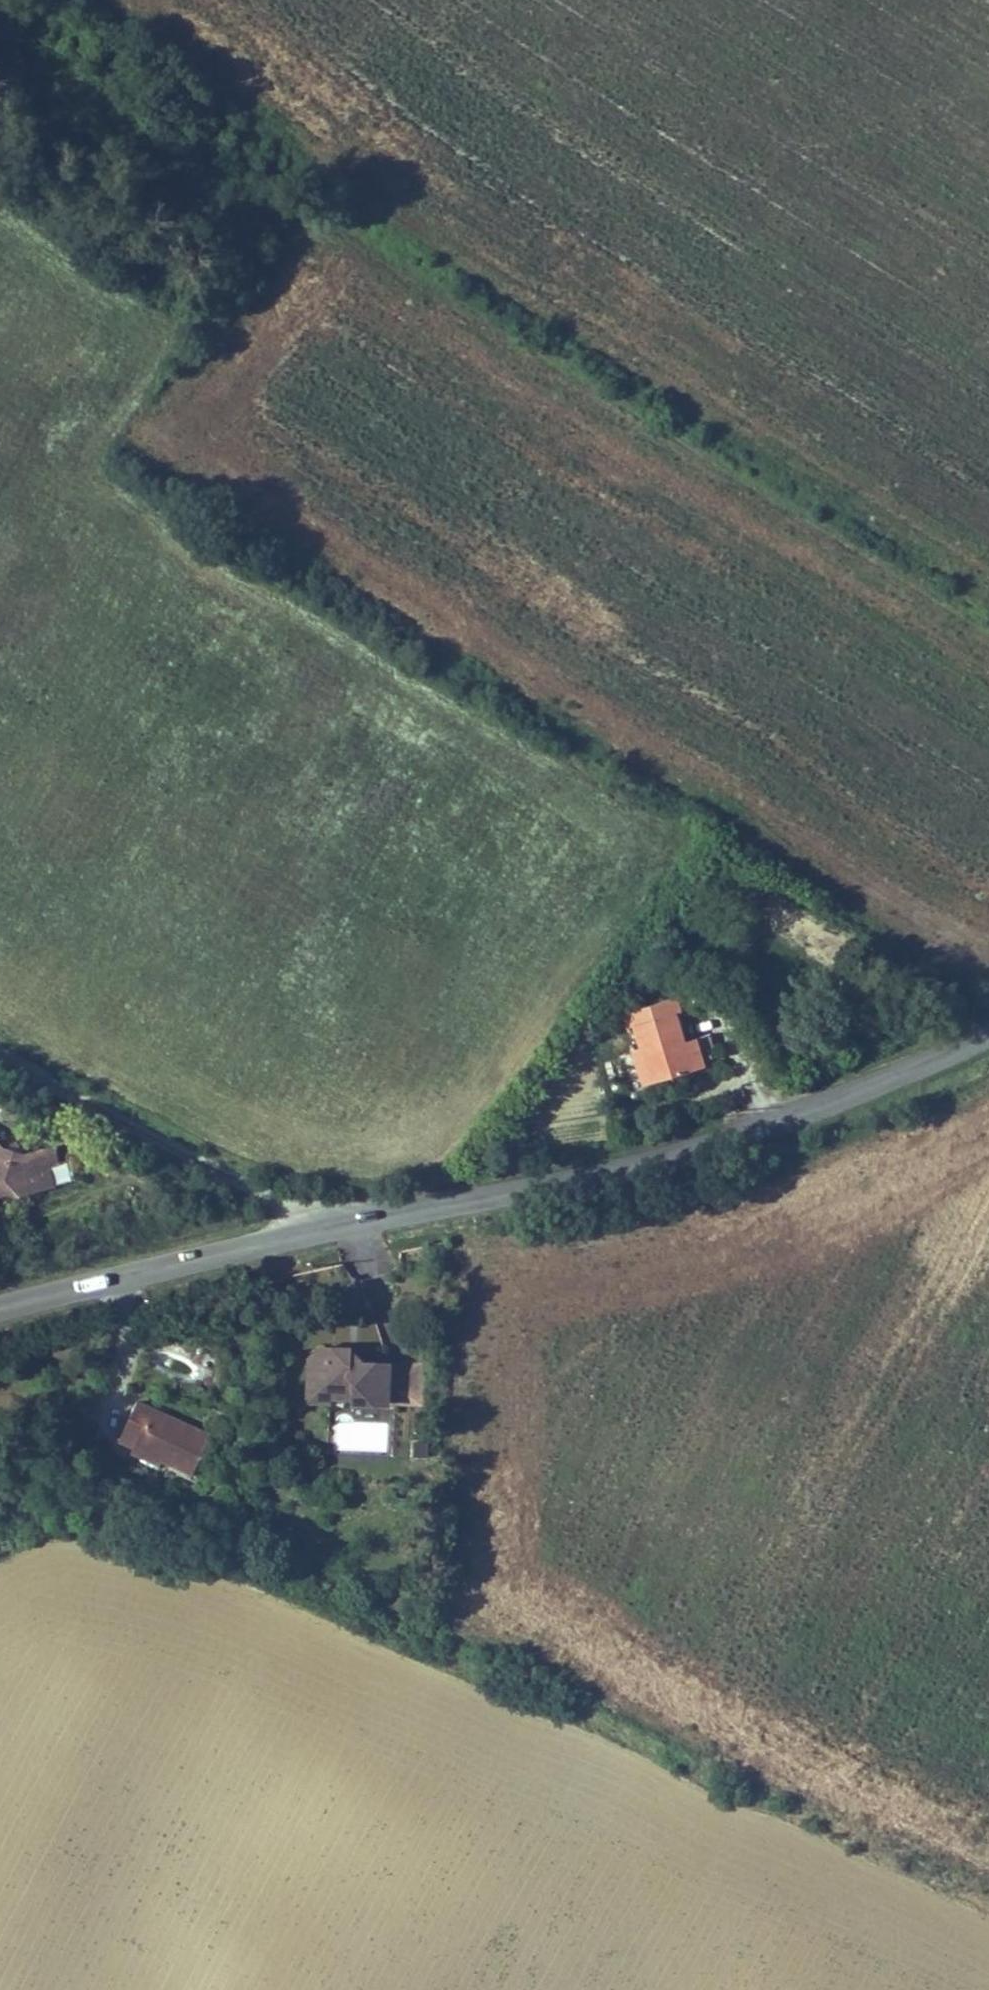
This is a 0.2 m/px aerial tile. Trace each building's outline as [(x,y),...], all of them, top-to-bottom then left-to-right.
[(674,995),(618,1012),(624,1033),(637,1029),(644,1053),(655,1088),(695,1076),(688,1050),(678,1017),(680,1016),(674,995)] [(698,1047),(688,1050),(695,1076),(706,1073),(698,1047)] [(644,1053),(634,1055),(645,1091),(655,1088),(644,1053)] [(23,1206),(59,1193),(55,1173),(64,1170),(58,1150),(27,1160),(7,1154),(0,1146),(0,1200),(23,1206)] [(311,1363),(311,1384),(319,1392),(333,1393),(333,1402),(354,1403),(354,1410),(426,1411),(427,1371),(351,1370),(352,1355),(322,1354),(311,1363)] [(319,1392),(311,1384),(310,1409),(354,1410),(354,1403),(333,1402),(333,1393),(319,1392)] [(216,1438),(140,1406),(123,1447),(134,1452),(158,1462),(198,1479),(216,1438)] [(158,1462),(134,1452),(130,1461),(154,1471),(158,1462)]
